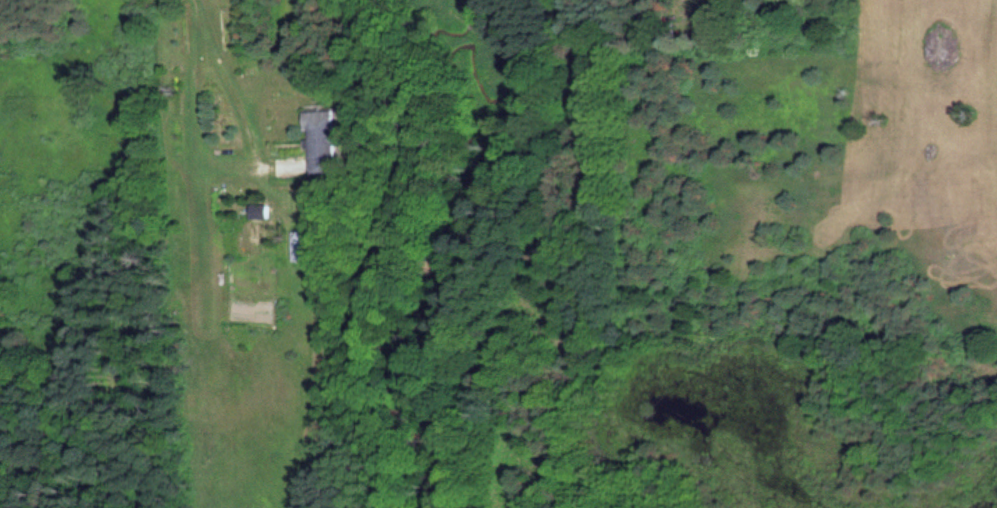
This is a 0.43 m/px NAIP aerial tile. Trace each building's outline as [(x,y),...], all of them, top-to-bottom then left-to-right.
[(311,109),(311,176),(340,176),(340,109),(311,109)] [(314,232),(293,232),(293,263),(314,263),(314,232)]
